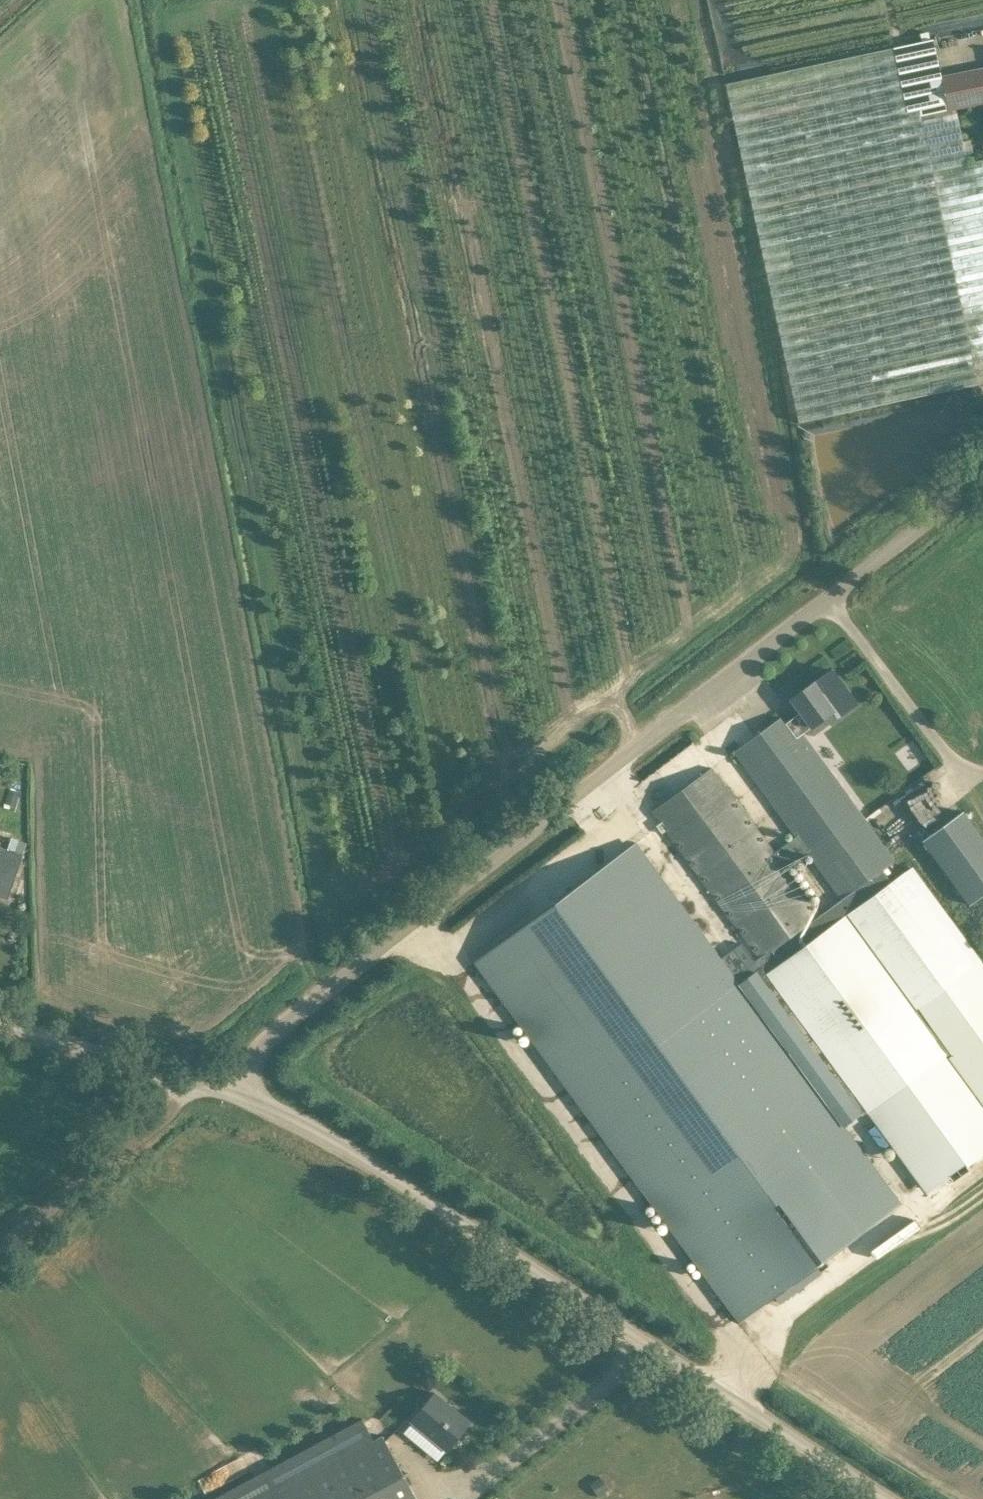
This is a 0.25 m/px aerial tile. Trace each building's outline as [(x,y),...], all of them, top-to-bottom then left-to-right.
[(959,121),(956,108),(975,104),(968,71),(941,76),(933,39),(930,40),(928,32),(920,34),(921,42),(726,85),(795,402),(799,422),(982,382),(982,159),(968,162),(933,169),(924,128),(959,121)] [(975,104),(982,102),(982,68),(968,71),(975,104)] [(933,169),(968,162),(966,153),(963,141),(959,121),(924,128),(933,169)] [(963,141),(966,153),(974,151),(971,139),(963,141)] [(802,734),(834,711),(838,716),(856,702),(831,669),(814,682),(792,698),(801,711),(785,723),(796,738),(802,734)] [(893,860),(893,859),(840,786),(816,753),(802,734),(796,738),(785,723),(781,717),(740,746),(734,751),(736,752),(746,767),(796,836),(773,853),(723,783),(712,767),(653,810),(664,826),(758,956),(759,957),(755,960),(742,942),(731,951),(721,958),(636,843),(475,961),(739,1321),(901,1202),(844,1126),(739,984),(761,967),(765,973),(775,987),(866,1112),(868,1114),(869,1113),(922,1186),(949,1167),(954,1174),(972,1161),(971,1159),(982,1151),(982,961),(913,866),(906,872),(891,882),(882,870),(894,861),(893,860)] [(922,834),(973,902),(982,894),(982,815),(970,798),(922,834)] [(7,849),(23,855),(28,843),(12,837),(7,849)] [(7,849),(0,846),(0,896),(9,899),(23,855),(7,849)] [(471,1422),(434,1392),(411,1420),(413,1422),(404,1432),(438,1460),(447,1449),(448,1450),(471,1422)] [(363,1418),(213,1498),(417,1498),(383,1435),(374,1439),(363,1418)]
